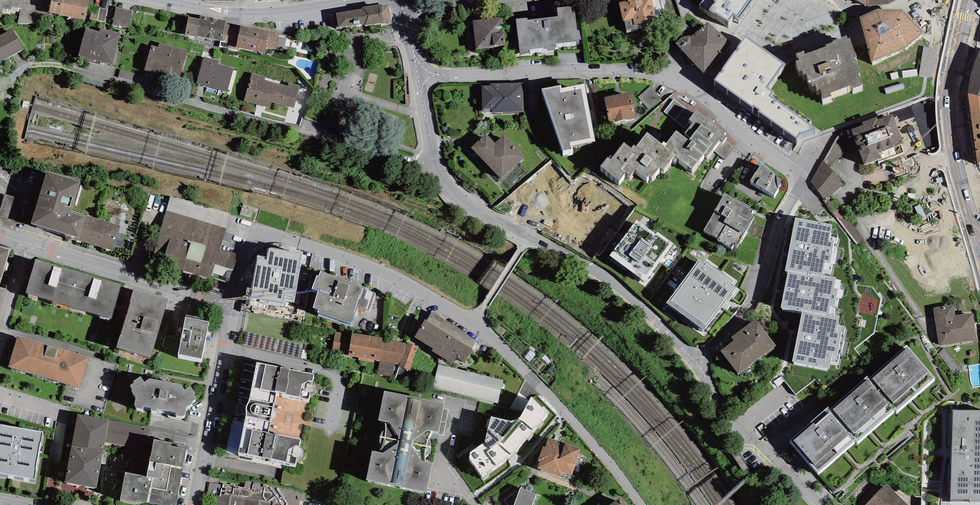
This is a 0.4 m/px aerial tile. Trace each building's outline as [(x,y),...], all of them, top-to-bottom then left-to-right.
[(1,17),(3,8),(11,9),(11,6),(20,8),(22,8),(23,4),(24,0),(0,0),(0,17),(1,17)] [(50,8),(49,12),(53,13),(85,19),(89,0),(51,0),(50,8)] [(619,2),(623,21),(624,21),(627,33),(666,24),(661,0),(630,0),(619,2)] [(699,5),(708,11),(710,9),(728,22),(733,16),(739,20),(753,0),(703,0),(699,5)] [(337,14),(334,14),(336,27),(364,23),(365,25),(391,21),(390,11),(388,2),(362,6),(362,8),(336,11),(337,14)] [(50,8),(23,4),(22,8),(20,8),(18,23),(51,23),(53,13),(49,12),(50,8)] [(527,18),(516,19),(520,52),(537,48),(556,47),(556,43),(579,41),(577,30),(575,5),(557,7),(558,16),(527,20),(527,18)] [(92,6),(90,19),(105,22),(107,9),(92,6)] [(132,11),(116,7),(112,24),(129,28),(132,11)] [(877,9),(859,17),(871,62),(906,47),(924,31),(901,9),(877,9)] [(226,20),(200,15),(199,19),(189,17),(185,35),(197,37),(197,36),(220,40),(222,41),(225,24),(226,20)] [(502,17),(473,20),(476,49),(506,46),(502,17)] [(682,37),(676,43),(704,74),(731,43),(707,22),(691,37),(689,35),(682,37)] [(240,27),(225,24),(222,41),(220,40),(219,47),(228,49),(228,48),(239,50),(239,48),(236,47),(240,27)] [(279,34),(240,25),(240,27),(236,47),(239,48),(265,53),(266,47),(276,49),(276,48),(279,37),(279,34)] [(99,32),(86,28),(78,56),(112,65),(121,33),(100,28),(99,32)] [(23,51),(13,29),(0,35),(0,62),(23,51)] [(804,50),(796,53),(798,60),(796,61),(799,71),(802,70),(804,75),(806,74),(810,84),(811,83),(812,87),(815,85),(817,90),(820,89),(822,95),(821,95),(823,99),(832,96),(830,93),(852,85),(853,88),(863,85),(859,73),(861,73),(855,57),(857,57),(850,38),(848,38),(846,35),(833,40),(833,42),(826,45),(826,46),(805,53),(804,50)] [(279,37),(276,48),(284,50),(287,38),(279,37)] [(785,64),(745,37),(714,80),(796,138),(800,133),(816,128),(809,123),(812,120),(773,92),(774,91),(768,87),(785,64)] [(158,47),(151,45),(144,70),(179,80),(187,50),(159,43),(158,47)] [(347,47),(345,58),(365,62),(367,51),(347,47)] [(219,61),(204,57),(197,83),(227,92),(234,68),(218,64),(219,61)] [(975,62),(970,73),(968,93),(979,97),(979,66),(975,62)] [(300,86),(252,73),(244,101),(270,108),(272,102),(294,108),(300,86)] [(490,85),(482,86),(482,109),(490,109),(491,113),(523,112),(523,82),(490,83),(490,85)] [(562,84),(541,89),(563,151),(573,150),(572,146),(596,141),(585,84),(562,87),(562,84)] [(650,86),(638,97),(649,110),(662,98),(650,86)] [(632,92),(604,97),(609,123),(637,118),(632,92)] [(974,135),(979,134),(979,97),(968,93),(974,135)] [(664,142),(662,144),(678,157),(692,169),(704,154),(707,156),(719,140),(722,142),(727,136),(724,134),(725,132),(712,122),(714,120),(709,115),(707,118),(696,110),(689,119),(693,123),(685,133),(690,138),(688,140),(676,130),(666,143),(664,142)] [(863,125),(851,129),(864,165),(877,160),(878,163),(905,152),(902,144),(904,143),(893,114),(878,119),(877,117),(862,122),(863,125)] [(485,133),(470,148),(501,180),(525,157),(503,135),(495,143),(485,133)] [(675,161),(678,157),(662,144),(647,133),(636,146),(634,145),(631,148),(624,142),(610,159),(608,157),(600,166),(619,181),(626,172),(630,176),(635,169),(647,178),(649,174),(652,177),(661,166),(664,169),(673,158),(675,161)] [(844,184),(823,160),(810,182),(826,200),(844,184)] [(755,172),(750,181),(774,195),(778,188),(778,186),(779,184),(780,183),(780,182),(780,181),(780,179),(778,177),(777,177),(777,175),(762,163),(756,172),(755,172)] [(80,181),(47,171),(31,223),(77,237),(77,240),(113,251),(120,226),(85,216),(85,217),(71,213),(80,181)] [(565,210),(591,222),(601,200),(575,188),(565,210)] [(753,209),(725,193),(703,230),(718,238),(717,239),(732,248),(734,244),(737,246),(755,215),(751,213),(753,209)] [(4,194),(0,210),(0,217),(23,223),(29,201),(4,194)] [(166,210),(226,229),(231,214),(171,195),(166,210)] [(226,229),(166,210),(151,260),(211,278),(215,264),(220,248),(226,229)] [(832,225),(795,218),(785,271),(788,272),(788,269),(822,276),(823,273),(833,275),(840,239),(837,239),(838,235),(831,234),(832,225)] [(656,234),(636,220),(609,255),(644,281),(666,253),(667,255),(675,245),(658,232),(656,234)] [(0,246),(0,279),(2,279),(10,249),(0,246)] [(295,302),(303,252),(270,246),(268,258),(257,256),(250,298),(284,304),(285,300),(295,302)] [(238,254),(220,248),(215,264),(233,270),(238,254)] [(26,293),(68,306),(78,272),(36,259),(26,293)] [(704,263),(699,259),(666,302),(704,330),(736,286),(731,283),(733,280),(706,260),(704,263)] [(834,288),(836,278),(822,276),(788,269),(788,272),(781,308),(802,311),(802,309),(834,315),(835,307),(837,308),(840,289),(834,288)] [(336,277),(321,271),(319,276),(317,276),(311,289),(318,291),(313,308),(318,310),(317,312),(352,324),(357,307),(369,310),(375,293),(368,290),(369,289),(359,285),(359,283),(351,280),(350,282),(344,280),(344,277),(337,274),(336,277)] [(121,285),(78,272),(68,306),(111,319),(121,285)] [(168,298),(134,288),(130,302),(131,302),(121,335),(120,334),(116,348),(151,358),(168,298)] [(954,305),(933,308),(939,346),(977,340),(973,313),(955,315),(954,305)] [(838,325),(840,316),(834,315),(802,309),(802,311),(793,362),(829,368),(831,361),(839,362),(840,354),(838,353),(838,351),(841,351),(844,338),(841,337),(842,334),(844,335),(846,326),(838,325)] [(427,321),(425,319),(414,337),(433,348),(431,351),(452,363),(456,357),(464,363),(473,349),(472,348),(476,342),(465,333),(432,312),(427,321)] [(186,317),(185,317),(178,354),(202,359),(209,322),(199,320),(200,317),(187,315),(186,317)] [(775,345),(755,319),(731,337),(734,340),(720,351),(738,374),(775,345)] [(352,334),(335,332),(332,353),(348,356),(348,358),(374,363),(375,360),(380,361),(394,363),(400,364),(406,347),(406,343),(382,339),(382,338),(352,333),(352,334)] [(254,344),(296,352),(298,342),(261,334),(261,336),(256,335),(254,344)] [(89,357),(17,336),(8,367),(79,388),(89,357)] [(419,347),(407,342),(406,347),(400,364),(399,367),(410,371),(419,347)] [(936,378),(907,345),(870,378),(868,376),(831,409),(829,407),(789,441),(818,473),(856,440),(858,442),(895,409),(897,412),(936,378)] [(392,377),(394,363),(380,361),(377,374),(392,377)] [(314,373),(256,362),(248,403),(246,407),(246,410),(246,414),(239,452),(296,464),(301,440),(268,433),(276,391),(309,399),(314,373)] [(503,380),(438,364),(432,387),(498,403),(503,380)] [(181,384),(150,378),(144,382),(141,376),(133,381),(134,383),(130,386),(133,390),(131,391),(136,398),(135,404),(135,406),(135,407),(136,408),(143,409),(144,406),(151,407),(150,410),(156,411),(157,408),(176,412),(175,415),(182,417),(183,416),(184,415),(185,414),(186,407),(193,403),(192,401),(196,398),(193,394),(195,393),(190,386),(185,390),(181,384)] [(445,403),(384,391),(366,480),(427,492),(445,403)] [(515,453),(549,412),(544,406),(542,408),(531,397),(520,417),(510,421),(491,416),(485,442),(470,452),(469,458),(482,476),(515,453)] [(953,409),(951,502),(979,502),(979,410),(953,409)] [(151,428),(77,414),(64,482),(96,488),(105,442),(147,450),(151,428)] [(59,440),(64,441),(69,422),(59,420),(51,450),(56,451),(59,440)] [(0,423),(0,473),(35,479),(44,431),(0,423)] [(581,449),(548,438),(545,447),(542,447),(537,461),(540,462),(538,468),(562,476),(563,472),(572,475),(581,449)] [(153,439),(147,476),(125,472),(120,498),(136,501),(160,504),(175,504),(186,445),(178,444),(178,446),(171,445),(171,443),(153,439)] [(886,484),(866,504),(909,504),(886,484)] [(520,488),(514,504),(533,504),(537,494),(520,488)] [(231,496),(221,494),(220,500),(219,504),(229,504),(231,496)] [(245,497),(232,494),(231,496),(229,504),(244,504),(245,497)] [(274,504),(274,502),(245,497),(244,504),(274,504)]
